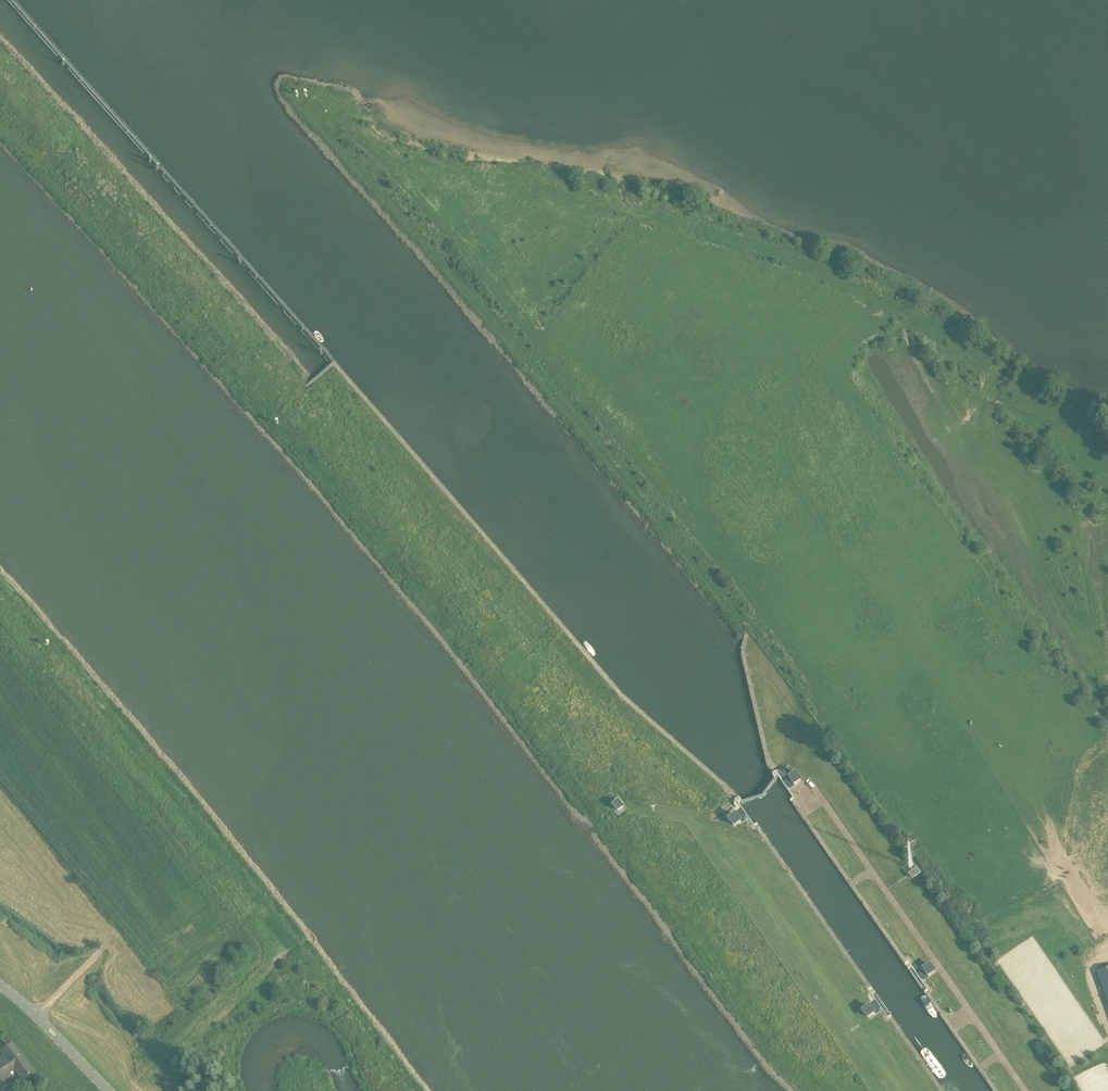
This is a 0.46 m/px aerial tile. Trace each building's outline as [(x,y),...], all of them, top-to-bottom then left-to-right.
[(796,772),(790,776),(794,783),(801,779),(796,772)] [(625,808),(619,800),(612,805),(618,813),(625,808)] [(742,821),(736,812),(728,818),(734,827),(742,821)] [(904,866),(908,872),(916,866),(912,860),(904,866)] [(921,872),(917,867),(908,873),(912,879),(921,872)] [(928,975),(934,970),(930,964),(924,968),(928,975)] [(1097,972),(1107,1003),(1107,968),(1097,972)] [(871,1001),(877,1011),(881,1008),(875,999),(871,1001)] [(876,1013),(870,1004),(862,1009),(868,1018),(876,1013)] [(34,1073),(12,1045),(1,1053),(2,1054),(0,1055),(0,1090),(18,1076),(22,1081),(34,1073)]
